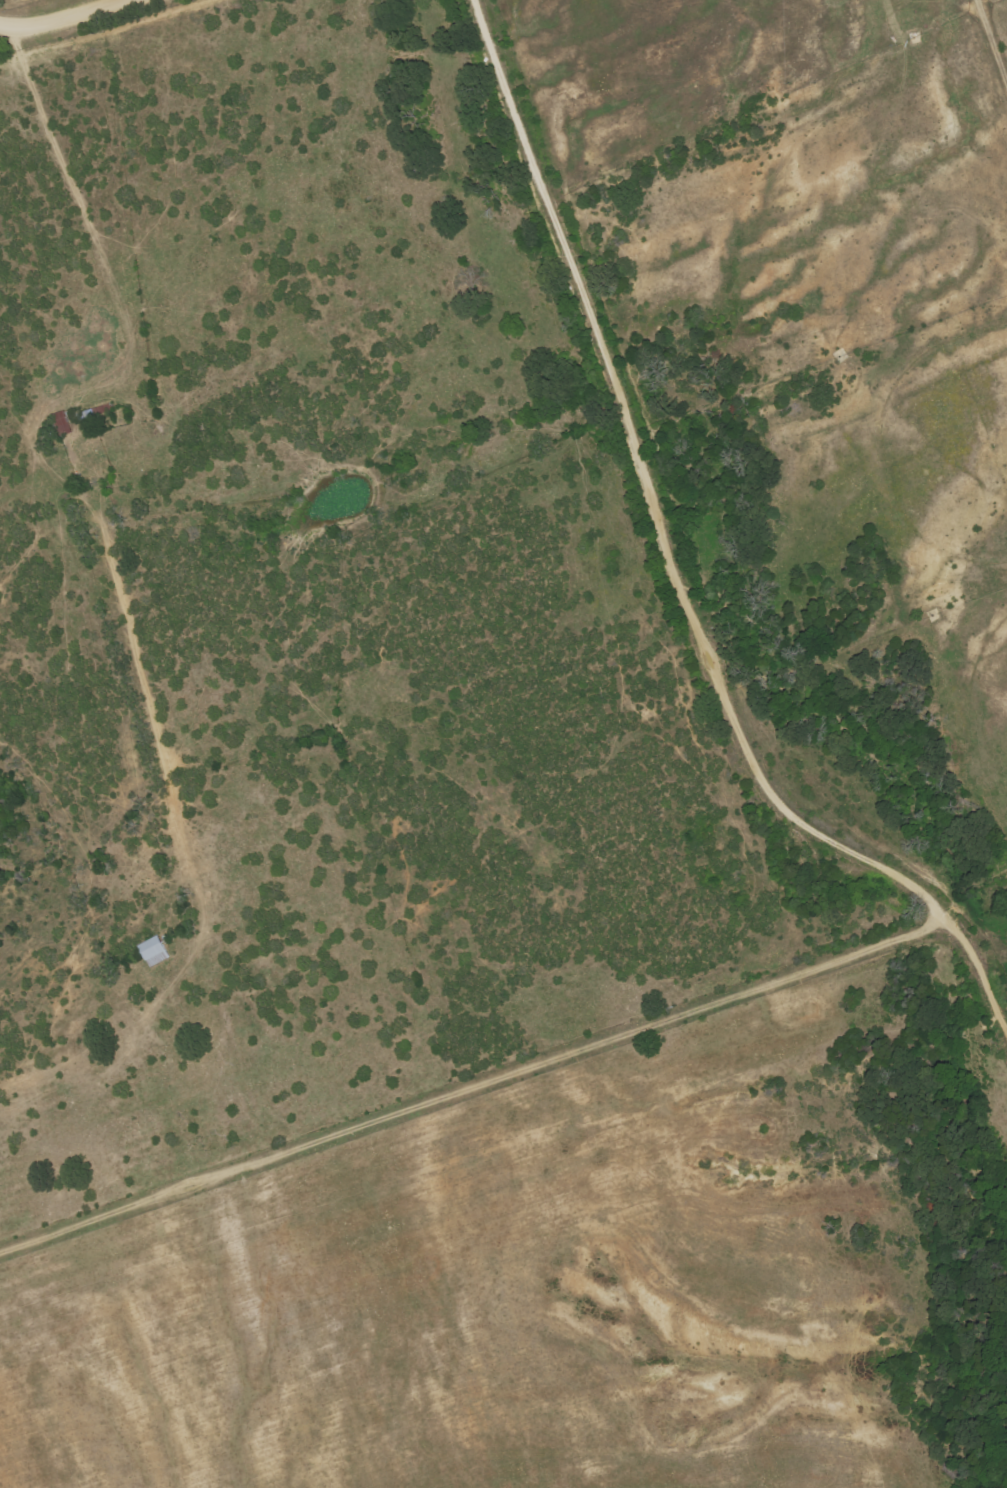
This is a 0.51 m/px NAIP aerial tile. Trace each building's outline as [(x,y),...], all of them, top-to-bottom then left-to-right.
[(139,946),(151,969),(171,958),(159,936),(139,946)]
